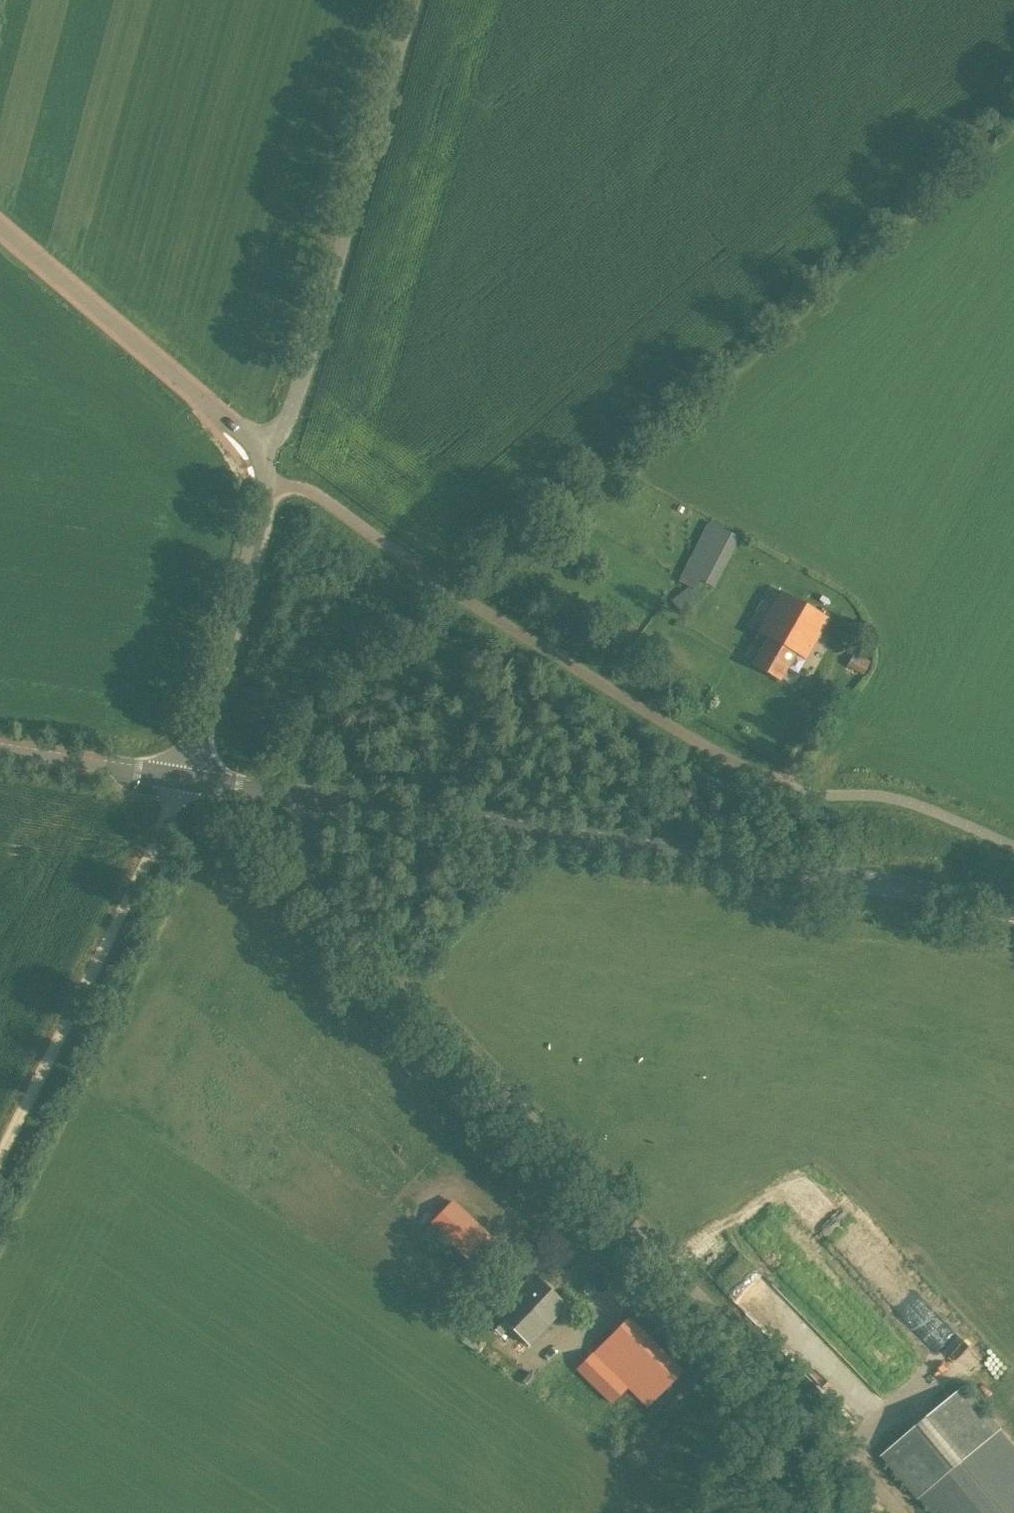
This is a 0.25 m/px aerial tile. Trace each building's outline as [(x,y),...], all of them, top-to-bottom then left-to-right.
[(708,520),(677,581),(694,589),(699,579),(714,587),(732,551),(738,540),(740,537),(708,520)] [(698,600),(687,586),(670,601),(681,614),(698,600)] [(806,659),(829,618),(780,591),(758,631),(768,636),(752,664),(781,680),(796,653),(806,659)] [(471,1258),(490,1237),(454,1204),(435,1225),(471,1258)] [(529,1344),(567,1305),(533,1272),(495,1312),(497,1313),(487,1323),(500,1335),(510,1326),(529,1344)] [(668,1374),(691,1350),(676,1336),(678,1333),(642,1298),(574,1369),(610,1404),(625,1389),(646,1409),(665,1389),(643,1368),(653,1358),(668,1374)] [(882,1454),(932,1512),(1013,1512),(1013,1448),(961,1386),(882,1454)]
